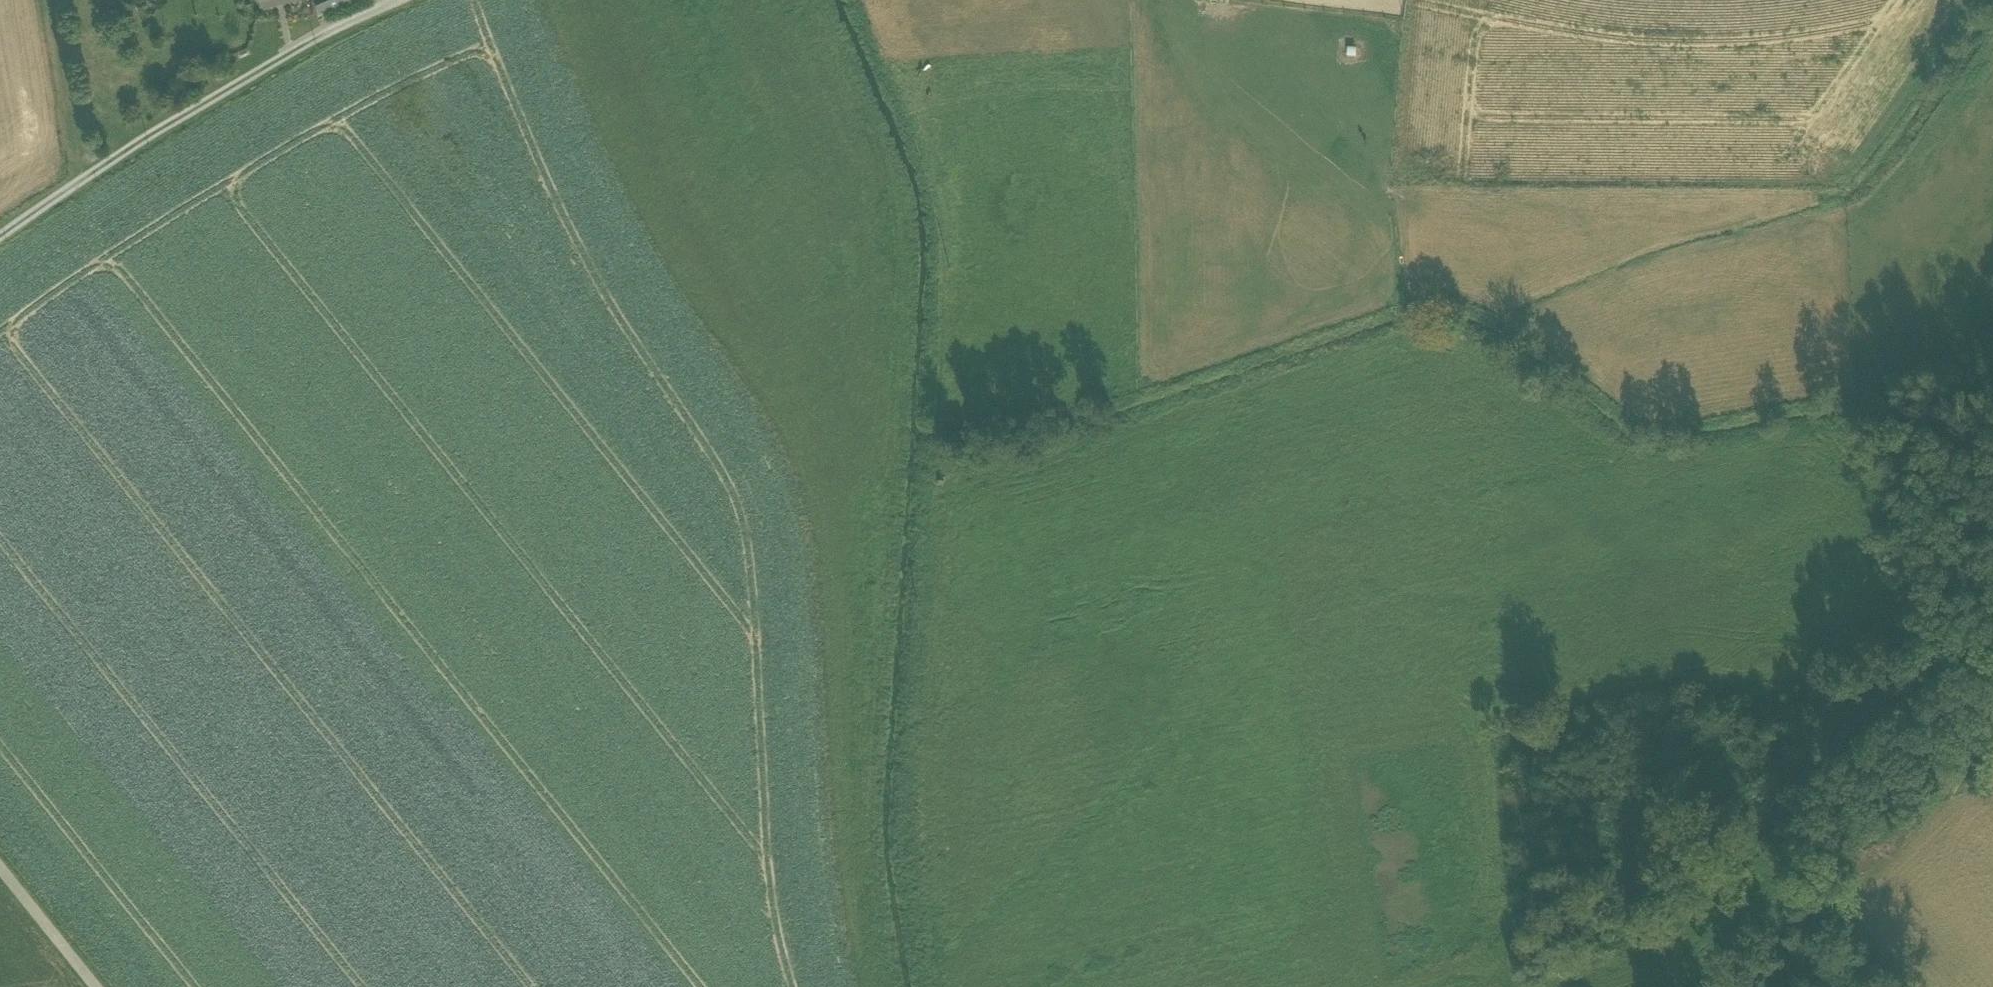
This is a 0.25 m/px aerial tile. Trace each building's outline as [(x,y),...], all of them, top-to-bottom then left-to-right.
[(356,0),(314,0),(318,17),(356,0)]
